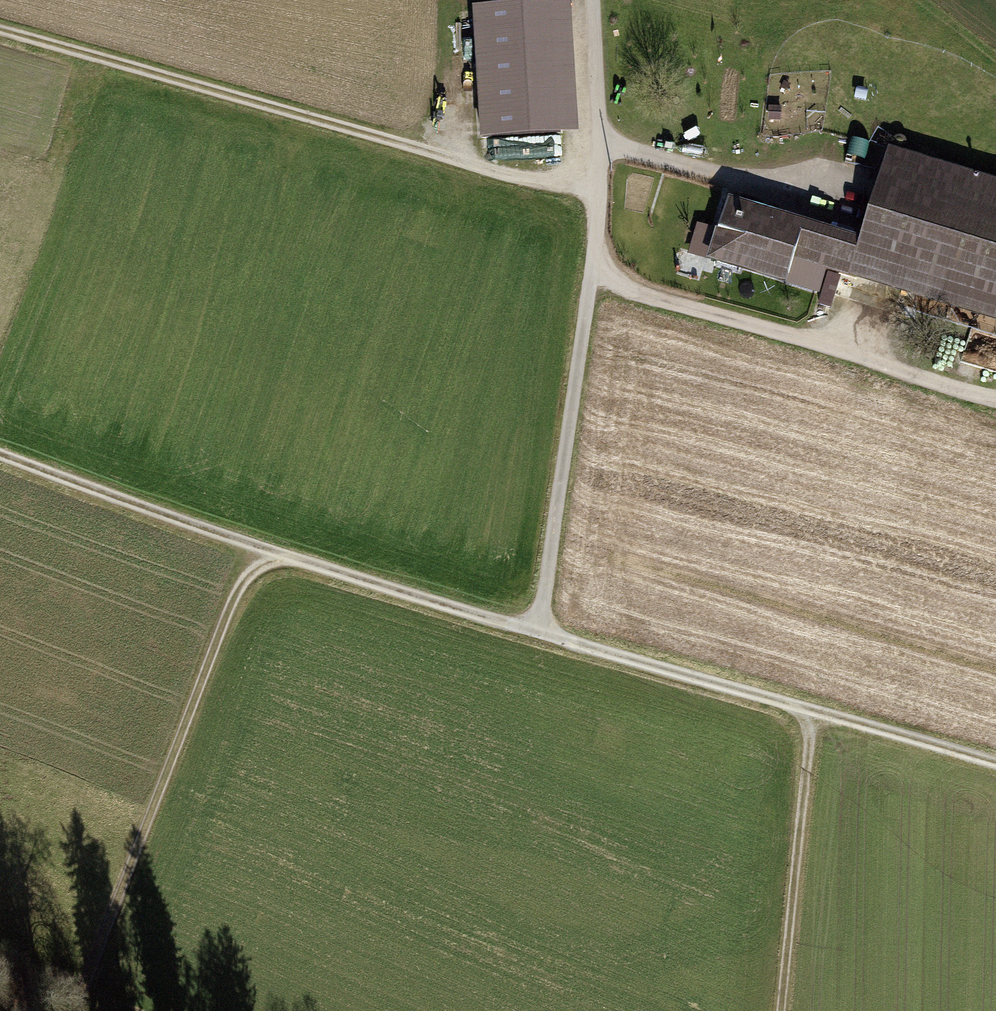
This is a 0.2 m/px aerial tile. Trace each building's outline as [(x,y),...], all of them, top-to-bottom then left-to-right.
[(575,1),(472,11),(478,144),(586,133),(575,1)] [(734,203),(717,256),(782,276),(790,250),(995,315),(995,187),(893,155),(865,244),(734,203)]
